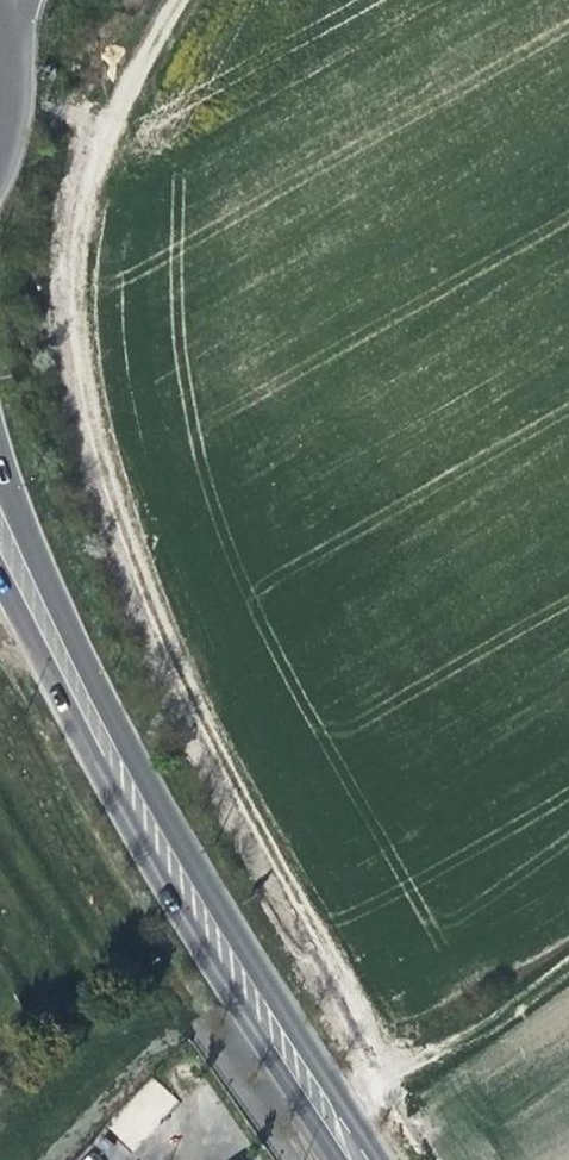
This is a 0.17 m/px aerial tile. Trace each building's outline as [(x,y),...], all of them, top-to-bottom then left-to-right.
[(106,1126),(133,1151),(179,1101),(151,1076),(106,1126)]
